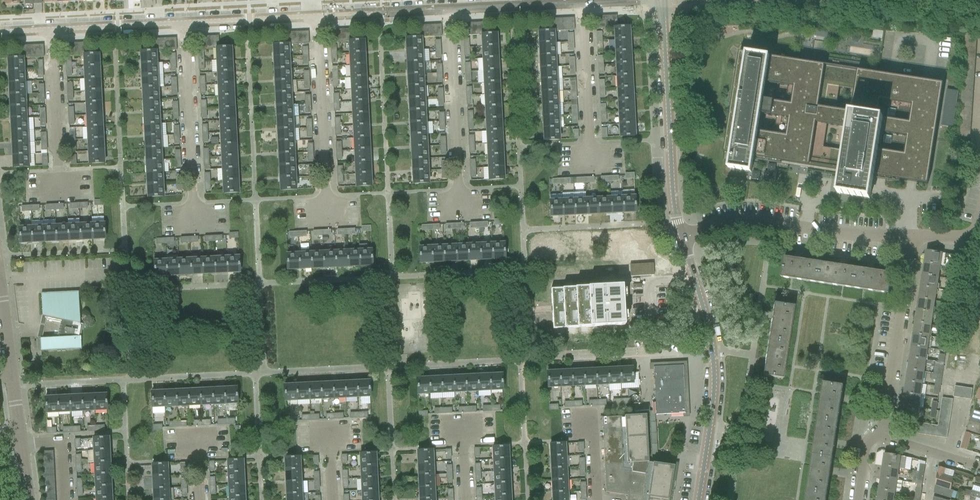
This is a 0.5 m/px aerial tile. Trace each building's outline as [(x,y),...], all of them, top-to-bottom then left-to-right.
[(615,39),(615,40),(629,39),(628,27),(629,27),(617,27),(615,27),(615,28),(615,39)] [(538,31),(539,44),(554,43),(553,31),(553,30),(549,31),(538,31)] [(483,46),(482,46),(497,46),(497,45),(496,45),(496,34),(496,33),(484,34),(482,34),(482,35),(483,46)] [(405,38),(406,50),(421,50),(421,38),(421,37),(417,37),(405,38)] [(629,39),(615,40),(616,40),(616,51),(615,51),(615,52),(630,51),(629,39)] [(349,53),(364,52),(363,52),(363,41),(364,41),(364,40),(352,41),(350,41),(350,53),(349,53)] [(539,44),(539,56),(555,55),(554,43),(539,44)] [(273,45),(274,57),(289,56),(288,44),(284,44),(273,45)] [(497,46),(482,46),(482,47),(483,47),(483,58),(483,59),(497,58),(496,46),(497,46)] [(217,59),(217,60),(232,59),(231,59),(230,47),(231,47),(219,47),(217,48),(217,59)] [(141,51),(141,64),(157,63),(156,51),(156,50),(152,51),(141,51)] [(406,50),(407,62),(422,62),(421,50),(406,50)] [(630,51),(615,52),(616,52),(617,64),(616,64),(631,63),(630,63),(630,52),(630,51)] [(350,65),(365,65),(365,64),(364,64),(363,53),(364,53),(364,52),(349,53),(349,54),(350,54),(351,65),(350,65)] [(770,57),(739,52),(732,103),(724,153),(731,154),(728,170),(752,174),(755,160),(756,153),(790,159),(801,161),(801,167),(808,168),(808,166),(841,171),(837,195),(871,200),(874,179),(875,176),(900,180),(928,184),(934,141),(943,84),(916,79),(885,74),(798,61),(770,57)] [(85,66),(84,66),(84,67),(99,66),(98,54),(99,54),(99,53),(87,54),(84,54),(85,55),(85,66)] [(539,56),(540,68),(555,67),(555,55),(539,56)] [(274,57),(274,69),(290,68),(289,56),(274,57)] [(8,58),(9,71),(24,70),(23,58),(23,57),(19,57),(8,58)] [(483,59),(477,59),(478,71),(483,71),(497,70),(497,58),(483,59)] [(232,59),(217,60),(217,61),(218,72),(217,72),(232,71),(231,60),(232,60),(232,59)] [(407,62),(407,75),(423,74),(422,62),(407,62)] [(141,64),(142,76),(157,75),(157,63),(141,64)] [(631,63),(616,64),(617,64),(617,76),(631,75),(630,64),(631,64),(631,63)] [(351,77),(365,77),(365,76),(364,65),(365,65),(350,65),(350,66),(351,66),(351,77)] [(99,66),(84,67),(85,67),(86,78),(85,78),(85,79),(99,78),(99,66)] [(540,68),(541,80),(556,79),(555,67),(540,68)] [(274,69),(275,81),(290,80),(290,68),(274,69)] [(9,71),(9,83),(24,82),(24,70),(9,71)] [(497,70),(483,71),(484,71),(485,82),(484,82),(484,83),(499,82),(498,82),(497,70),(498,70),(497,70)] [(232,71),(217,72),(218,72),(219,84),(218,84),(233,83),(232,83),(232,72),(232,71)] [(407,75),(408,87),(423,86),(423,74),(407,75)] [(142,76),(142,88),(158,87),(157,75),(142,76)] [(631,75),(617,76),(617,77),(618,88),(631,87),(631,76),(631,75)] [(351,89),(351,90),(366,89),(366,88),(365,88),(365,77),(351,77),(351,78),(352,89),(351,89)] [(99,78),(85,79),(86,79),(86,90),(86,91),(100,90),(99,78),(100,78),(99,78)] [(541,80),(541,92),(557,91),(556,79),(541,80)] [(275,81),(275,93),(291,93),(290,80),(275,81)] [(9,83),(10,95),(25,94),(24,82),(9,83)] [(499,82),(484,83),(485,83),(485,95),(499,94),(498,83),(499,82)] [(233,83),(218,84),(219,84),(219,96),(218,96),(219,96),(234,96),(234,95),(233,95),(232,84),(233,84),(233,83)] [(408,87),(409,99),(424,98),(423,86),(408,87)] [(142,88),(143,100),(159,99),(158,87),(142,88)] [(618,88),(617,88),(618,88),(618,100),(632,99),(631,88),(632,88),(632,87),(631,87),(618,88)] [(352,101),(352,102),(367,101),(366,101),(365,89),(366,89),(351,90),(352,90),(352,101)] [(100,90),(86,91),(87,103),(86,103),(101,102),(100,90),(101,90),(100,90)] [(541,92),(542,104),(557,103),(557,91),(541,92)] [(275,93),(276,105),(291,105),(291,93),(275,93)] [(10,95),(10,107),(26,106),(25,94),(10,95)] [(499,94),(485,95),(486,107),(485,107),(500,106),(499,106),(499,95),(499,94)] [(234,96),(219,96),(219,97),(220,108),(219,108),(234,108),(234,107),(233,107),(233,96),(234,96)] [(409,99),(409,111),(425,110),(424,98),(409,99)] [(143,100),(144,112),(159,111),(159,99),(143,100)] [(632,99),(618,100),(618,101),(618,100),(619,112),(633,111),(632,100),(632,99)] [(352,113),(352,114),(367,113),(366,113),(366,101),(367,101),(352,102),(353,102),(353,113),(352,113)] [(101,102),(86,103),(87,103),(88,115),(101,114),(100,103),(101,103),(101,102)] [(542,104),(543,116),(558,115),(557,103),(542,104)] [(276,105),(277,118),(292,117),(291,105),(276,105)] [(10,107),(11,119),(26,118),(26,106),(10,107)] [(500,106),(485,107),(486,107),(486,119),(501,118),(500,118),(499,107),(500,107),(500,106)] [(234,108),(219,108),(219,109),(220,109),(220,120),(234,120),(235,120),(235,119),(234,119),(234,108)] [(409,111),(410,123),(425,122),(425,110),(409,111)] [(144,112),(144,124),(160,123),(159,111),(144,112)] [(633,111),(618,112),(618,113),(619,113),(619,124),(633,123),(632,112),(633,112),(633,111)] [(353,125),(353,126),(368,125),(367,125),(367,113),(352,114),(353,114),(354,125),(353,125)] [(101,114),(87,115),(88,115),(88,127),(87,127),(102,126),(101,115),(102,115),(102,114),(101,114)] [(543,116),(543,128),(558,127),(558,115),(543,116)] [(277,118),(277,130),(293,129),(292,117),(277,118)] [(11,119),(12,131),(27,130),(26,118),(11,119)] [(486,131),(501,130),(500,130),(500,119),(501,119),(501,118),(486,119),(487,131),(486,131)] [(234,120),(220,120),(220,121),(221,121),(221,132),(220,132),(220,133),(235,132),(234,120)] [(425,122),(410,123),(410,135),(426,134),(433,134),(432,122),(425,122)] [(144,124),(145,136),(160,136),(160,123),(144,124)] [(619,124),(619,125),(620,125),(620,136),(620,137),(634,136),(634,135),(633,124),(634,124),(634,123),(633,123),(619,124)] [(354,138),(369,137),(368,137),(367,125),(368,125),(353,126),(354,126),(354,137),(354,138)] [(102,126),(87,127),(88,127),(89,139),(102,138),(102,127),(102,126)] [(558,127),(543,128),(544,141),(559,140),(558,127)] [(277,130),(278,142),(293,141),(293,129),(277,130)] [(12,131),(12,143),(27,142),(27,130),(12,131)] [(501,130),(486,131),(487,131),(488,143),(487,143),(502,143),(502,142),(501,142),(501,131),(501,130)] [(235,132),(220,133),(221,133),(222,144),(221,144),(221,145),(236,144),(236,143),(235,143),(235,132)] [(410,135),(411,147),(426,146),(426,134),(410,135)] [(160,136),(145,136),(146,148),(161,148),(168,147),(167,135),(160,136)] [(354,150),(369,149),(368,149),(368,137),(369,137),(354,138),(355,150),(354,150)] [(102,138),(88,139),(88,140),(89,139),(89,151),(103,150),(102,139),(103,139),(103,138),(102,138)] [(278,142),(278,154),(294,153),(293,141),(278,142)] [(12,143),(13,155),(28,154),(27,142),(12,143)] [(502,143),(487,143),(488,143),(488,155),(502,155),(501,143),(502,143)] [(236,144),(221,145),(222,145),(222,156),(222,157),(236,156),(237,156),(236,155),(235,144),(236,144)] [(411,147),(412,159),(427,158),(426,146),(411,147)] [(146,148),(146,161),(162,160),(161,148),(146,148)] [(355,162),(370,161),(369,161),(368,150),(369,150),(369,149),(354,150),(355,150),(356,162),(355,162)] [(89,151),(89,152),(89,151),(90,163),(89,163),(89,164),(104,163),(104,162),(103,162),(103,151),(104,151),(104,150),(103,150),(89,151)] [(278,154),(279,166),(294,165),(294,153),(278,154)] [(28,154),(13,155),(13,167),(29,167),(28,154)] [(488,155),(488,156),(489,167),(488,167),(488,168),(503,167),(502,167),(502,155),(488,155)] [(223,168),(222,168),(222,169),(223,169),(236,168),(237,168),(237,167),(236,167),(236,156),(222,157),(223,168)] [(412,159),(412,171),(428,170),(427,158),(412,159)] [(162,160),(146,161),(147,173),(162,172),(168,172),(168,164),(165,164),(165,160),(162,160)] [(356,174),(370,174),(370,173),(369,162),(370,162),(370,161),(355,162),(356,162),(356,174)] [(279,166),(280,178),(295,177),(294,165),(279,166)] [(503,167),(488,168),(489,168),(490,179),(489,179),(489,180),(504,179),(503,179),(502,167),(503,167)] [(223,180),(223,181),(238,180),(237,180),(236,168),(223,169),(223,180)] [(428,170),(412,171),(413,184),(428,183),(428,170)] [(147,173),(148,185),(163,184),(162,172),(147,173)] [(370,174),(356,174),(357,186),(356,186),(356,187),(371,186),(371,185),(370,185),(370,174)] [(295,177),(280,178),(280,191),(296,190),(295,177)] [(238,180),(223,181),(224,193),(223,193),(238,193),(238,192),(237,180),(238,180)] [(163,184),(148,185),(148,197),(164,196),(163,184)] [(585,192),(573,193),(574,200),(575,215),(587,214),(586,199),(585,192)] [(635,196),(622,197),(623,213),(635,212),(635,196)] [(622,197),(610,198),(611,213),(623,213),(622,197)] [(598,198),(586,199),(587,214),(599,214),(598,198)] [(610,198),(598,198),(599,214),(611,213),(610,198)] [(563,216),(562,200),(549,201),(550,216),(563,216)] [(574,200),(562,200),(563,216),(575,215),(574,200)] [(104,223),(92,224),(92,239),(105,239),(104,223)] [(80,224),(68,225),(68,240),(80,240),(80,224)] [(92,224),(80,224),(80,240),(92,239),(92,224)] [(68,225),(56,226),(56,241),(68,240),(68,225)] [(43,226),(31,227),(32,242),(44,242),(43,226)] [(56,226),(43,226),(44,242),(56,241),(56,226)] [(32,242),(31,227),(19,227),(20,243),(32,242)] [(645,287),(663,286),(662,257),(644,257),(644,241),(607,242),(608,279),(616,279),(616,277),(628,276),(627,270),(644,269),(645,287)] [(504,243),(491,244),(492,259),(504,258),(504,243)] [(479,244),(467,245),(468,260),(480,259),(479,244)] [(491,244),(479,244),(480,259),(492,259),(491,244)] [(366,245),(358,245),(359,250),(359,265),(372,265),(371,249),(366,250),(366,245)] [(455,245),(443,246),(444,261),(456,261),(455,245)] [(467,245),(455,245),(456,261),(468,260),(467,245)] [(443,246),(431,247),(432,262),(444,261),(443,246)] [(432,262),(431,247),(419,247),(419,262),(428,262),(432,262)] [(359,250),(347,251),(347,266),(359,265),(359,250)] [(334,251),(322,252),(323,267),(335,267),(334,251)] [(347,251),(334,251),(335,267),(347,266),(347,251)] [(924,263),(940,265),(945,266),(946,254),(926,251),(924,263)] [(322,252),(310,253),(311,268),(323,267),(322,252)] [(299,269),(298,253),(286,254),(287,269),(292,269),(299,269)] [(310,253),(298,253),(299,269),(311,268),(310,253)] [(238,256),(226,257),(227,272),(239,271),(238,256)] [(226,257),(214,258),(215,273),(227,272),(226,257)] [(202,258),(190,259),(191,274),(203,273),(202,258)] [(214,258),(202,258),(203,273),(215,273),(214,258)] [(783,269),(781,277),(791,279),(791,276),(797,277),(796,280),(803,281),(818,283),(821,263),(813,262),(802,260),(794,259),(784,258),(783,266),(783,269)] [(178,259),(166,260),(167,275),(179,275),(178,259)] [(190,259),(178,259),(179,275),(191,274),(190,259)] [(167,275),(166,260),(153,261),(154,276),(167,275)] [(856,269),(847,267),(821,263),(818,283),(838,286),(838,284),(844,284),(844,287),(853,288),(856,269)] [(924,263),(922,274),(938,277),(939,271),(941,271),(942,265),(940,265),(924,263)] [(856,269),(853,288),(862,290),(862,287),(868,288),(868,291),(872,291),(889,294),(892,274),(874,271),(865,270),(856,269)] [(922,274),(921,286),(937,289),(938,277),(922,274)] [(622,285),(551,289),(552,307),(552,311),(553,329),(624,325),(624,310),(623,303),(622,285)] [(921,286),(920,292),(919,298),(935,301),(937,289),(921,286)] [(41,339),(41,351),(81,349),(78,292),(41,294),(42,315),(40,324),(45,325),(46,320),(60,322),(60,324),(59,324),(57,338),(41,339)] [(917,310),(933,312),(935,301),(919,298),(917,310)] [(771,319),(768,340),(788,343),(793,307),(774,304),(772,313),(775,314),(774,319),(771,319)] [(917,310),(915,322),(931,324),(933,312),(917,310)] [(915,322),(913,334),(929,336),(931,324),(915,322)] [(913,334),(912,346),(928,348),(929,342),(931,342),(932,337),(929,336),(913,334)] [(788,343),(768,340),(765,361),(767,361),(766,367),(764,366),(762,376),(771,377),(782,379),(788,343)] [(912,346),(910,358),(926,360),(928,348),(912,346)] [(910,358),(908,369),(924,372),(925,366),(935,368),(934,374),(942,375),(943,369),(944,363),(939,362),(926,360),(910,358)] [(654,368),(655,398),(684,397),(682,366),(654,368)] [(632,367),(620,368),(620,383),(621,383),(621,389),(639,388),(638,373),(632,374),(632,367)] [(620,368),(608,369),(608,384),(620,383),(620,368)] [(595,369),(583,370),(584,385),(596,385),(595,369)] [(608,369),(595,369),(596,385),(608,384),(608,369)] [(908,369),(906,381),(922,384),(924,372),(908,369)] [(571,370),(559,371),(560,386),(572,386),(571,370)] [(583,370),(571,370),(572,386),(584,385),(583,370)] [(560,386),(559,371),(547,372),(548,387),(560,386)] [(931,373),(930,379),(936,380),(936,386),(940,386),(942,375),(934,374),(931,373)] [(502,374),(489,375),(490,390),(503,389),(502,374)] [(477,375),(465,376),(466,391),(478,391),(477,375)] [(489,375),(477,375),(478,391),(490,390),(489,375)] [(453,376),(441,377),(442,392),(454,392),(453,376)] [(465,376),(453,376),(454,392),(466,391),(465,376)] [(441,377),(429,378),(430,393),(442,392),(441,377)] [(430,393),(429,378),(417,378),(417,394),(430,393)] [(356,381),(344,382),(345,397),(357,397),(356,381)] [(369,381),(356,381),(357,397),(370,396),(369,381)] [(906,381),(904,393),(920,396),(922,384),(906,381)] [(332,382),(320,383),(321,399),(333,398),(332,382)] [(344,382),(332,382),(333,398),(345,397),(344,382)] [(320,383),(308,384),(309,399),(321,399),(320,383)] [(821,398),(818,419),(838,422),(841,405),(842,396),(843,386),(834,385),(832,384),(824,383),(822,392),(825,392),(824,398),(821,398)] [(297,400),(296,384),(284,385),(284,400),(297,400)] [(308,384),(296,384),(297,400),(309,399),(308,384)] [(236,387),(224,388),(225,403),(237,403),(236,387)] [(224,388),(212,389),(213,404),(225,403),(224,388)] [(200,389),(188,390),(188,405),(201,405),(200,389)] [(212,389),(200,389),(201,405),(213,404),(212,389)] [(176,390),(164,391),(164,406),(176,406),(176,390)] [(188,390),(176,390),(176,406),(188,405),(188,390)] [(164,391),(151,392),(152,407),(152,414),(165,414),(164,406),(164,391)] [(904,393),(903,405),(919,407),(920,396),(904,393)] [(106,394),(93,395),(94,410),(107,409),(106,394)] [(81,395),(69,396),(70,411),(82,411),(81,395)] [(93,395),(81,395),(82,411),(94,410),(93,395)] [(58,412),(57,396),(45,397),(46,412),(58,412)] [(69,396),(57,396),(58,412),(70,411),(69,396)] [(684,397),(655,398),(656,414),(684,413),(684,397)] [(919,407),(903,405),(901,417),(917,420),(919,407)] [(969,421),(979,424),(979,412),(972,410),(969,421)] [(602,417),(606,492),(627,495),(626,499),(669,499),(674,467),(648,463),(645,415),(602,417)] [(814,446),(813,454),(832,457),(834,449),(835,440),(838,422),(818,419),(815,440),(817,440),(816,446),(814,446)] [(47,428),(47,433),(56,432),(56,428),(51,428),(51,421),(47,421),(47,428)] [(969,421),(966,430),(979,434),(979,433),(979,424),(969,421)] [(744,426),(743,435),(752,436),(753,428),(744,426)] [(966,432),(961,448),(967,450),(972,434),(966,432)] [(93,438),(93,450),(109,449),(108,437),(93,438)] [(561,443),(550,444),(551,444),(551,456),(565,455),(564,444),(565,444),(565,443),(561,443)] [(492,447),(493,459),(508,458),(508,446),(492,447)] [(93,450),(94,462),(109,461),(109,449),(93,450)] [(428,450),(417,451),(418,451),(418,463),(433,462),(432,462),(431,451),(432,451),(432,450),(428,450)] [(360,454),(361,466),(376,465),(375,453),(360,454)] [(814,464),(810,490),(827,493),(829,476),(832,457),(813,454),(811,464),(814,464)] [(885,454),(883,466),(898,469),(898,468),(904,469),(910,470),(912,458),(900,456),(885,454)] [(76,455),(75,455),(76,464),(81,464),(88,463),(88,461),(80,460),(80,455),(76,455)] [(551,456),(550,456),(550,457),(551,457),(552,468),(566,467),(565,467),(565,456),(565,455),(551,456)] [(296,457),(284,457),(284,458),(285,458),(286,469),(285,469),(285,470),(300,469),(299,469),(299,457),(300,457),(296,457)] [(493,459),(494,471),(509,470),(508,458),(493,459)] [(227,460),(228,473),(243,472),(242,459),(227,460)] [(94,462),(95,474),(110,473),(109,461),(94,462)] [(433,462),(418,463),(419,475),(418,475),(433,474),(432,463),(433,463),(433,462)] [(163,464),(152,464),(152,465),(153,465),(153,476),(153,477),(167,476),(167,474),(166,464),(167,464),(167,463),(163,464)] [(361,466),(361,478),(376,477),(376,465),(361,466)] [(883,466),(881,478),(896,481),(898,469),(883,466)] [(945,476),(946,469),(938,466),(935,485),(950,489),(953,479),(945,476)] [(552,468),(551,468),(551,469),(552,469),(552,480),(566,479),(565,468),(566,468),(566,467),(552,468)] [(300,469),(285,470),(286,470),(286,481),(286,482),(301,481),(300,481),(299,469),(300,469)] [(494,471),(494,483),(510,482),(509,470),(494,471)] [(914,471),(912,483),(922,484),(924,473),(919,472),(918,472),(914,471)] [(228,473),(228,485),(244,484),(243,472),(228,473)] [(95,474),(95,486),(111,485),(110,473),(95,474)] [(433,474),(418,475),(419,475),(420,487),(419,487),(434,486),(433,486),(433,475),(433,474)] [(167,476),(153,477),(154,488),(153,488),(153,489),(168,488),(167,476)] [(361,478),(362,490),(377,489),(376,477),(361,478)] [(881,478),(879,490),(894,492),(896,481),(881,478)] [(552,480),(552,481),(553,481),(553,492),(566,492),(566,480),(567,480),(567,479),(566,479),(552,480)] [(301,481),(286,482),(287,493),(286,493),(286,494),(301,493),(300,481),(301,481)] [(494,483),(495,495),(510,494),(510,482),(494,483)] [(228,485),(229,497),(244,496),(244,484),(228,485)] [(95,486),(96,498),(111,497),(111,485),(95,486)] [(934,493),(951,498),(954,490),(950,489),(935,485),(934,493)] [(434,487),(434,486),(419,487),(420,487),(420,499),(434,498),(433,487),(434,487)] [(153,489),(154,489),(154,499),(166,499),(168,499),(168,488),(153,489)] [(362,499),(378,499),(377,489),(362,490),(362,499)] [(827,493),(810,490),(807,490),(806,499),(826,499),(827,493)] [(877,499),(893,499),(894,492),(879,490),(877,499)] [(970,496),(971,496),(979,499),(979,493),(971,490),(971,491),(970,496)] [(552,492),(552,493),(553,493),(554,499),(567,499),(567,492),(566,492),(553,492),(552,492)]
